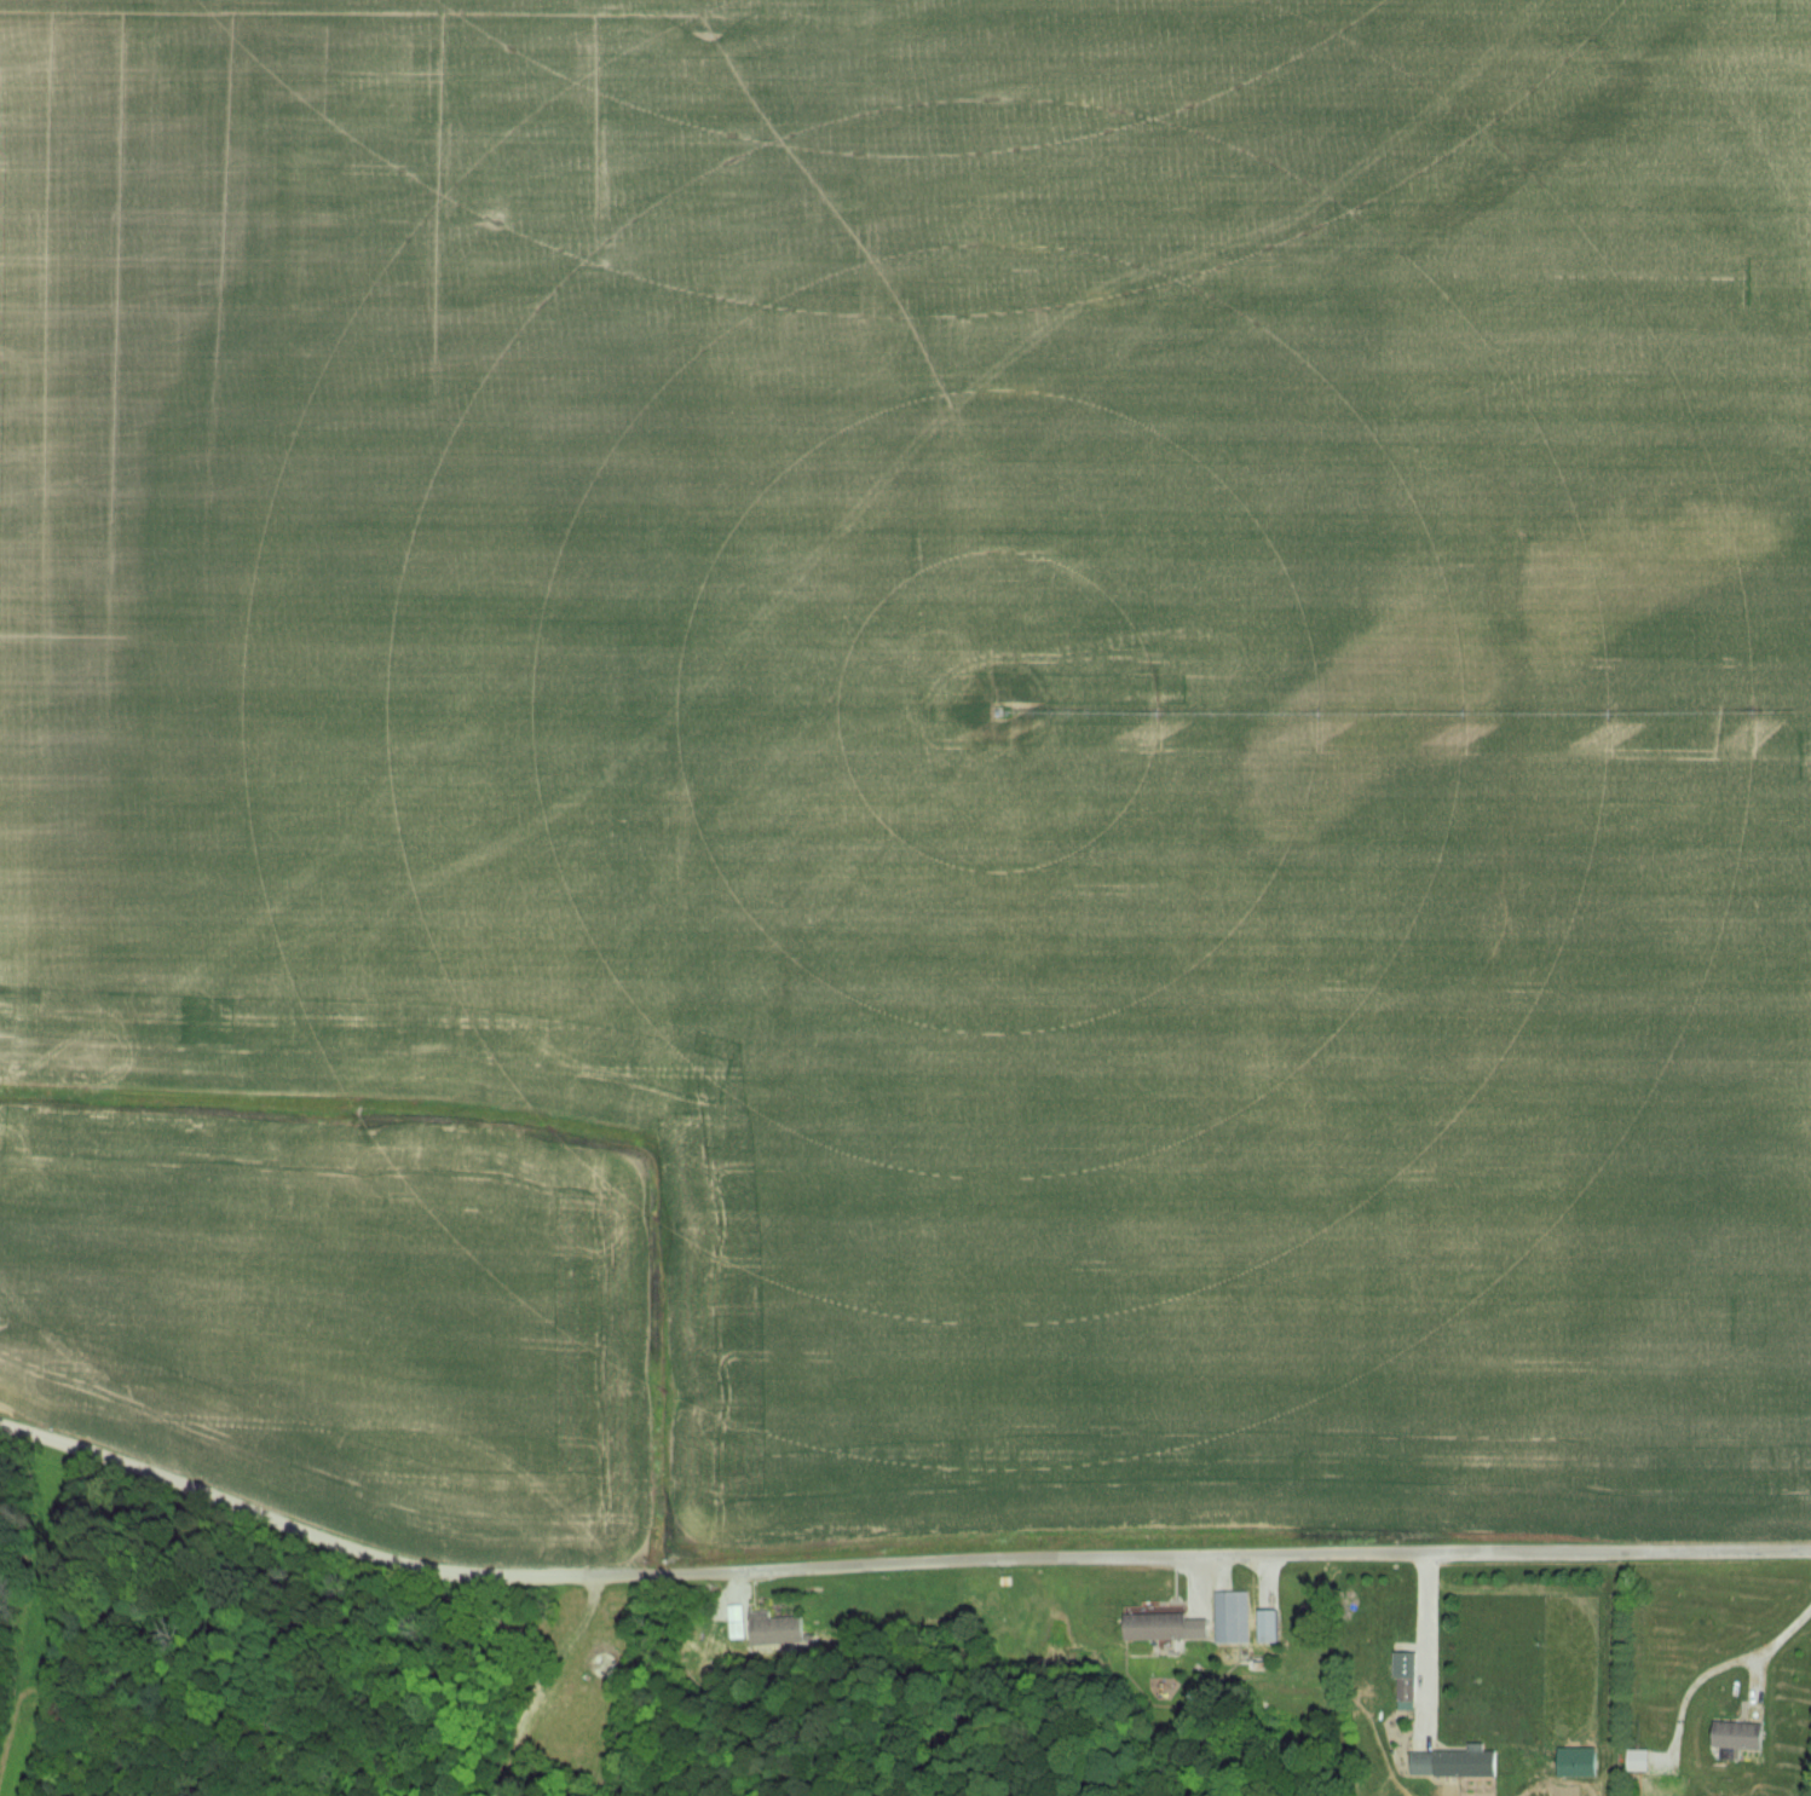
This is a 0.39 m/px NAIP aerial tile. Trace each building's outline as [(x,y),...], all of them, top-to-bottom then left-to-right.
[(1252,1593),(1218,1593),(1218,1643),(1252,1643),(1252,1593)] [(806,1644),(805,1618),(773,1619),(772,1612),(753,1613),(754,1647),(806,1644)] [(1126,1615),(1126,1641),(1187,1641),(1187,1615),(1126,1615)] [(1401,1711),(1418,1711),(1418,1662),(1401,1662),(1401,1711)] [(1715,1749),(1764,1749),(1764,1724),(1715,1724),(1715,1749)] [(1630,1773),(1650,1773),(1650,1751),(1630,1751),(1630,1773)] [(1414,1752),(1414,1777),(1499,1777),(1499,1753),(1414,1752)]
